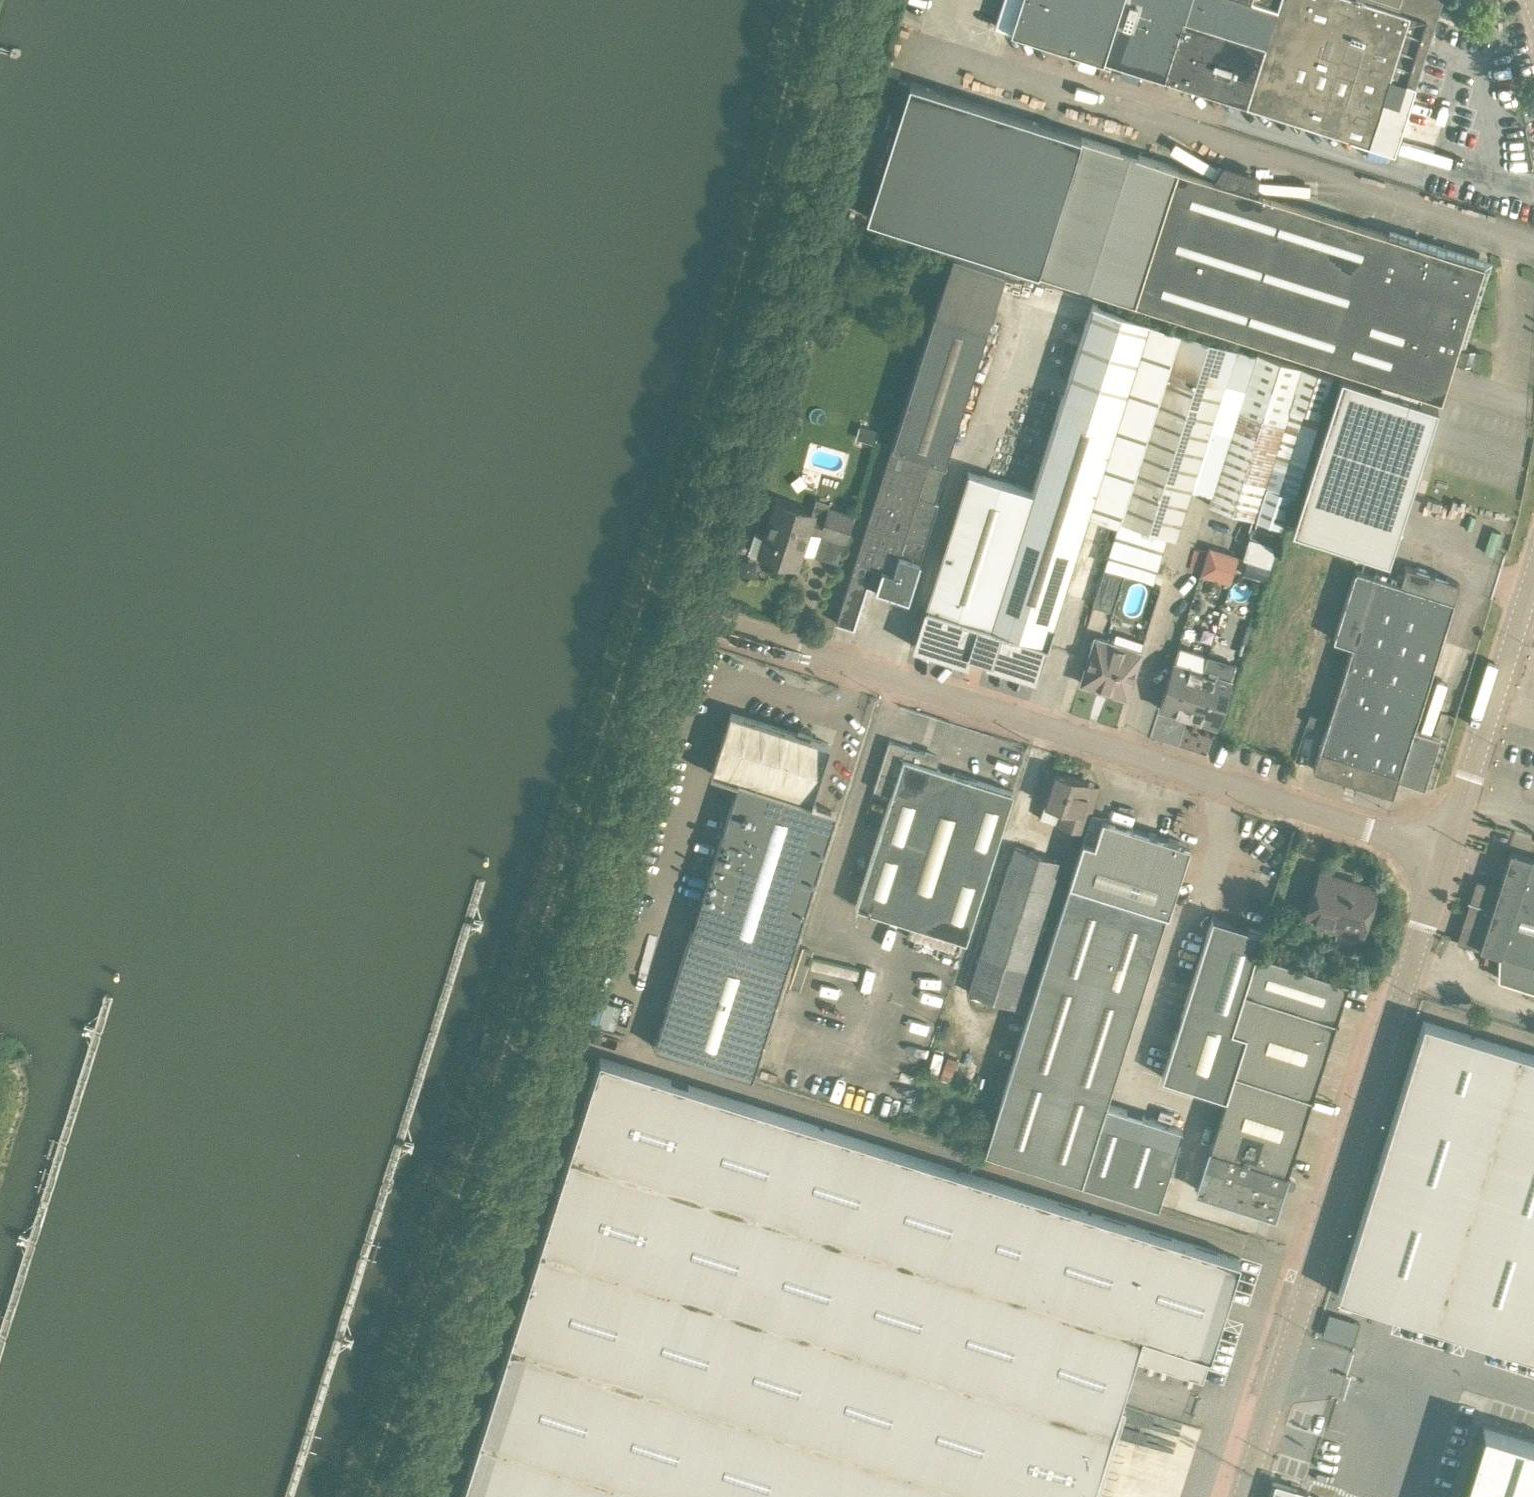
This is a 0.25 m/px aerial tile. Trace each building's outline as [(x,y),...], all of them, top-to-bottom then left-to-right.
[(1011,30),(1368,144),(1390,77),(1416,85),(1443,0),(1020,0),(1011,30)] [(1216,179),(1177,167),(909,82),(866,216),(1382,380),(1421,392),(1440,398),(1452,358),(1475,365),(1480,350),(1458,342),(1483,264),(1253,191),(1254,176),(1224,166),(1216,179)] [(908,599),(942,490),(939,489),(950,452),(949,452),(992,317),(991,317),(1005,274),(953,257),(936,311),(935,311),(892,446),(836,622),(854,628),(867,586),(908,599)] [(1118,522),(1119,520),(1179,329),(1091,301),(1032,490),(968,470),(912,646),(969,664),(982,624),(1047,644),(1089,513),(1118,522)] [(1179,329),(1119,520),(1120,520),(1128,523),(1176,538),(1225,384),(1244,390),(1256,353),(1237,347),(1179,329)] [(1256,352),(1256,353),(1244,390),(1245,390),(1209,505),(1284,528),(1332,377),(1256,352)] [(1419,401),(1421,392),(1382,380),(1379,388),(1341,376),(1341,379),(1293,530),(1388,560),(1436,410),(1437,407),(1419,401)] [(879,430),(860,425),(856,438),(875,443),(879,430)] [(765,536),(755,533),(749,551),(797,566),(810,527),(821,531),(820,533),(845,541),(853,516),(828,508),(825,519),(813,515),(814,513),(776,501),(765,536)] [(1110,610),(1122,570),(1129,549),(1120,546),(1128,523),(1120,520),(1107,565),(1105,564),(1093,605),(1110,610)] [(1249,535),(1273,542),(1275,533),(1252,526),(1249,535)] [(1244,558),(1270,566),(1277,544),(1250,537),(1244,558)] [(1230,583),(1238,556),(1209,547),(1200,574),(1230,583)] [(1243,574),(1266,580),(1270,567),(1247,560),(1243,574)] [(1397,779),(1424,787),(1440,737),(1413,729),(1460,584),(1407,566),(1401,584),(1355,569),(1333,639),(1352,645),(1313,769),(1392,794),(1397,779)] [(1139,649),(1141,641),(1115,633),(1112,641),(1139,649)] [(1081,683),(1126,697),(1141,651),(1095,637),(1081,683)] [(1188,717),(1207,656),(1179,647),(1159,708),(1188,717)] [(1207,656),(1188,717),(1217,726),(1236,665),(1207,656)] [(1307,723),(1320,727),(1323,718),(1310,713),(1307,723)] [(799,726),(796,735),(731,714),(712,772),(740,781),(655,1046),(752,1076),(835,811),(809,803),(828,745),(810,739),(813,731),(799,726)] [(891,794),(855,906),(966,941),(1014,792),(936,767),(939,757),(889,741),(874,789),(891,794)] [(1086,781),(1055,771),(1045,804),(1062,809),(1057,824),(1085,832),(1096,797),(1082,793),(1086,781)] [(1159,1205),(1183,1128),(1106,1104),(1166,913),(1168,914),(1188,848),(1179,832),(1105,811),(1096,836),(1085,832),(986,1151),(1159,1205)] [(1016,1007),(1062,861),(1015,846),(969,993),(1016,1007)] [(1478,882),(1477,883),(1481,884),(1475,903),(1468,900),(1467,901),(1471,903),(1459,941),(1499,954),(1499,978),(1533,989),(1533,858),(1510,850),(1498,888),(1478,882)] [(1362,937),(1377,888),(1320,870),(1305,919),(1362,937)] [(1348,980),(1256,951),(1262,932),(1212,916),(1162,1077),(1226,1097),(1196,1189),(1274,1214),(1348,980)] [(1421,999),(1358,1202),(1330,1291),(1533,1356),(1533,1037),(1421,999)] [(1124,1406),(1125,1404),(1120,1403),(1133,1363),(1134,1357),(1202,1379),(1240,1259),(920,1159),(600,1058),(503,1365),(495,1391),(482,1433),(462,1496),(1095,1496),(1124,1406)] [(1329,1313),(1323,1333),(1351,1342),(1357,1322),(1329,1313)] [(1484,1425),(1461,1496),(1533,1496),(1533,1440),(1484,1425)] [(1307,1484),(1278,1475),(1271,1496),(1303,1496),(1307,1484)]
